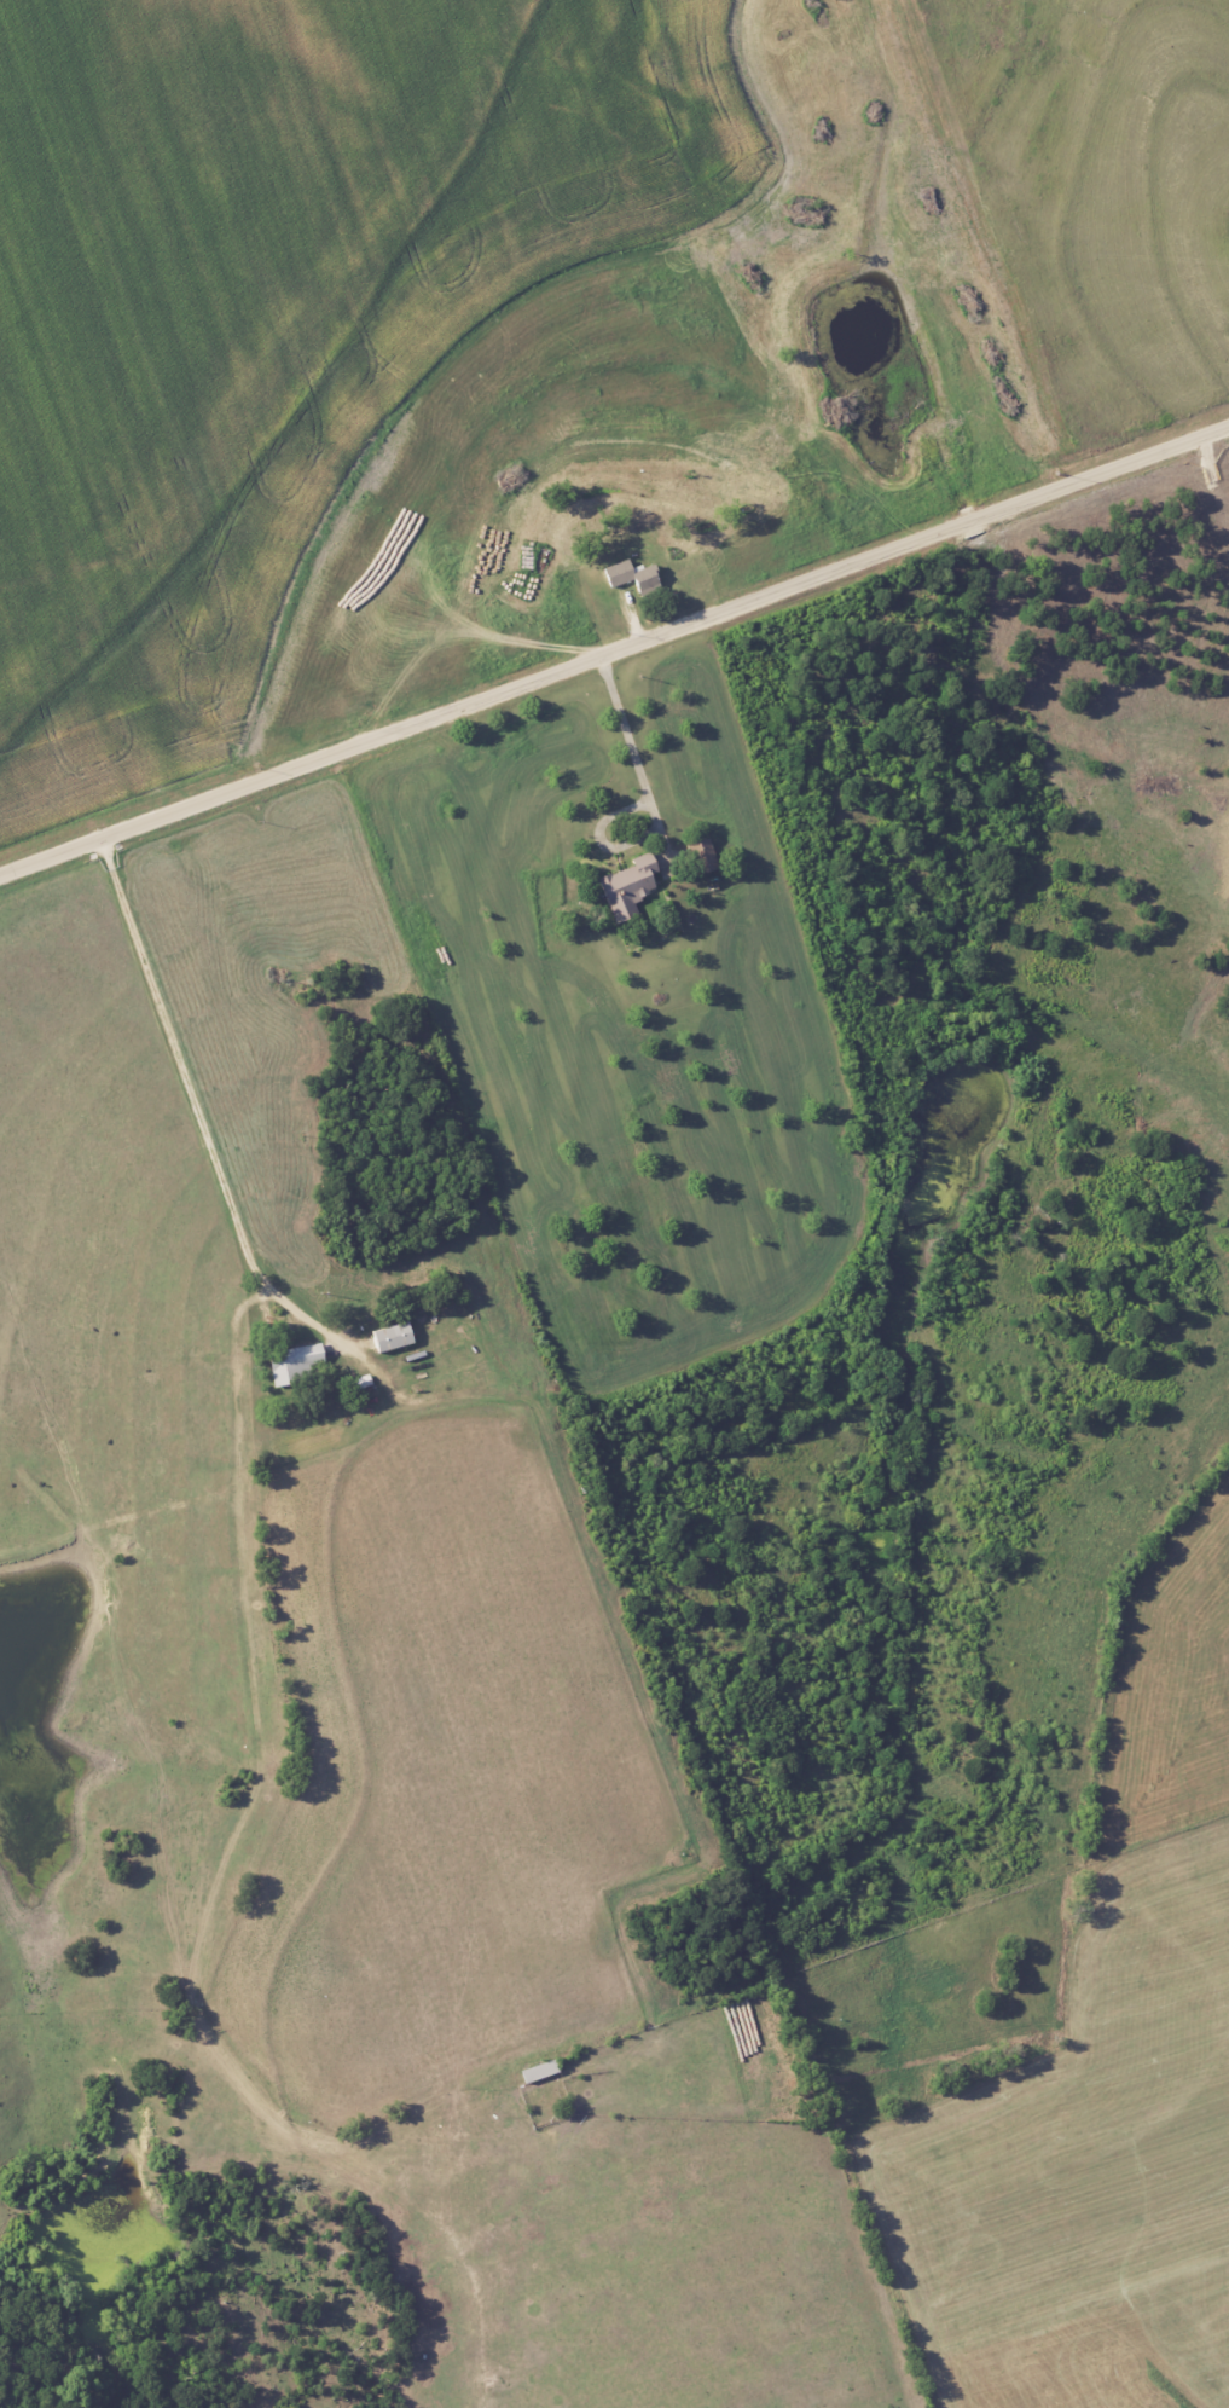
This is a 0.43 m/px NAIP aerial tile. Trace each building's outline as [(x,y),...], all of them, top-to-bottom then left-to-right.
[(659,585),(650,564),(630,572),(625,558),(600,569),(608,588),(631,579),(637,594),(659,585)] [(694,842),(698,855),(691,857),(696,874),(716,868),(707,838),(694,842)] [(612,923),(636,914),(631,899),(654,891),(648,873),(655,870),(648,851),(629,859),(632,866),(596,879),(612,923)] [(375,1351),(410,1345),(406,1322),(371,1329),(375,1351)] [(278,1350),(280,1359),(267,1362),(270,1379),(324,1370),(319,1342),(278,1350)]
